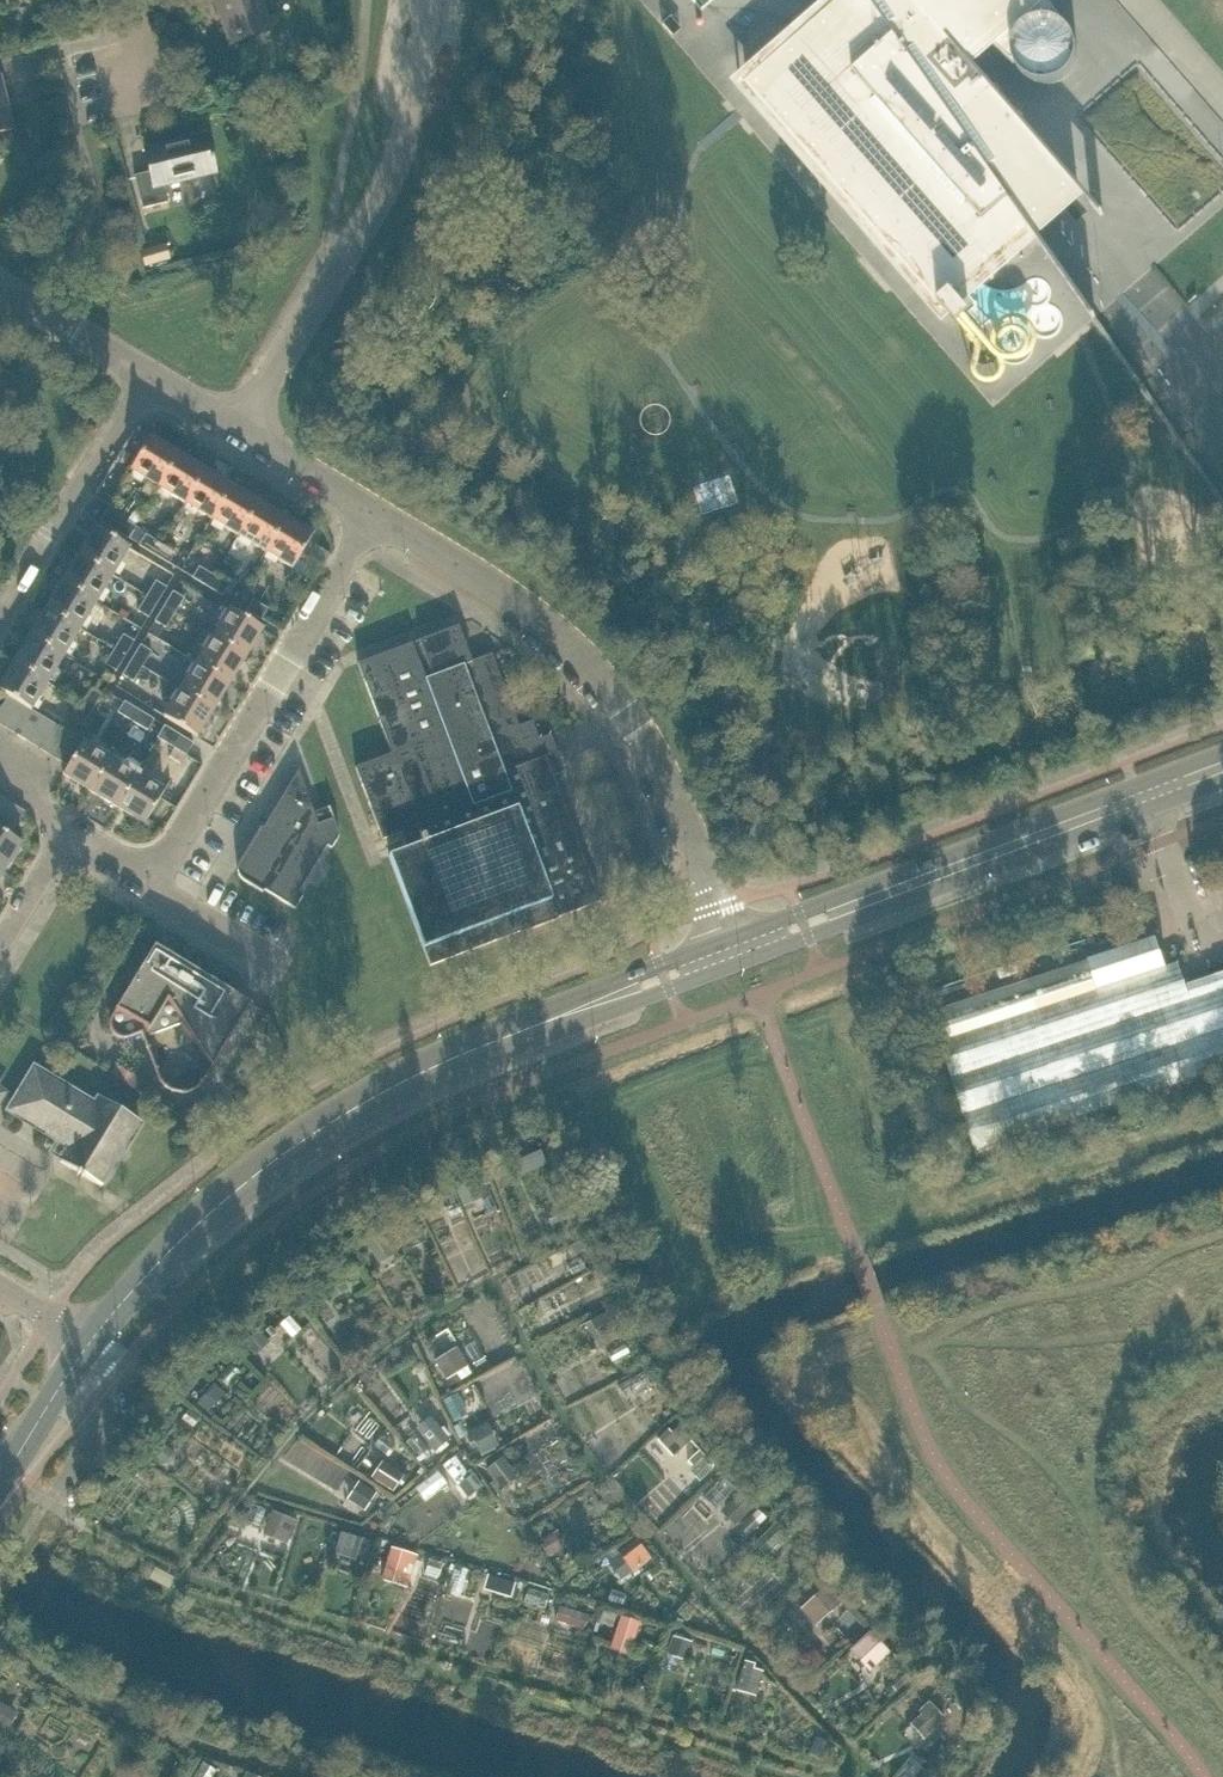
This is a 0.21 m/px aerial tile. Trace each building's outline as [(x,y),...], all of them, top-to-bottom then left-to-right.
[(233,45),(271,33),(260,0),(218,0),(233,45)] [(1017,65),(1020,70),(1023,74),(1027,78),(1032,81),(1037,83),(1042,84),(1048,84),(1053,83),(1058,82),(1063,79),(1068,76),(1071,72),(1074,68),(1077,63),(1078,57),(1079,52),(1078,47),(1077,41),(1075,36),(1072,32),(1068,28),(1063,24),(1065,23),(1049,0),(842,0),(807,30),(748,82),(953,318),(966,306),(955,293),(965,284),(978,273),(1030,228),(1033,225),(1060,201),(1067,208),(1073,203),(1079,198),(1073,190),(1079,184),(971,59),(990,42),(1016,66),(1017,65)] [(14,129),(5,92),(1,76),(0,77),(0,132),(14,129)] [(164,185),(216,172),(207,135),(146,150),(151,172),(135,176),(143,208),(169,202),(164,185)] [(146,266),(171,259),(166,244),(141,251),(146,266)] [(157,486),(178,453),(152,437),(131,470),(157,486)] [(185,503),(205,469),(178,453),(157,486),(185,503)] [(211,519),(232,485),(205,469),(185,503),(211,519)] [(237,535),(258,501),(232,485),(211,519),(237,535)] [(264,552),(285,518),(258,501),(237,535),(264,552)] [(136,527),(134,525),(108,509),(100,521),(129,539),(136,527)] [(292,569),(313,535),(285,518),(264,552),(292,569)] [(114,574),(130,548),(97,527),(80,554),(114,574)] [(154,553),(161,541),(136,527),(129,539),(154,553)] [(161,541),(154,553),(170,562),(177,551),(161,541)] [(98,601),(114,574),(80,554),(64,580),(98,601)] [(207,585),(214,573),(200,565),(193,576),(207,585)] [(214,573),(207,585),(223,595),(230,583),(214,573)] [(82,628),(98,601),(64,580),(48,607),(82,628)] [(147,595),(158,601),(167,586),(156,580),(147,595)] [(165,605),(176,612),(185,597),(174,590),(165,605)] [(149,616),(158,601),(147,595),(138,610),(149,616)] [(262,618),(269,607),(254,598),(247,609),(262,618)] [(167,627),(176,612),(165,605),(156,620),(167,627)] [(65,655),(82,628),(48,607),(31,635),(65,655)] [(264,628),(258,625),(231,608),(214,636),(247,656),(264,628)] [(492,653),(472,661),(459,626),(419,641),(421,646),(414,648),(412,643),(358,663),(392,754),(356,767),(377,823),(383,839),(402,832),(408,849),(389,856),(430,965),(521,932),(521,933),(559,919),(558,917),(600,901),(593,881),(546,756),(538,736),(533,721),(519,726),(492,653)] [(115,648),(126,655),(135,640),(124,634),(115,648)] [(49,682),(65,655),(31,635),(15,661),(49,682)] [(231,683),(247,656),(214,636),(198,663),(231,683)] [(133,659),(144,665),(152,651),(141,644),(133,659)] [(117,670),(126,655),(115,648),(106,663),(117,670)] [(135,680),(144,665),(133,659),(124,674),(135,680)] [(49,682),(15,661),(0,687),(0,690),(9,696),(22,703),(32,709),(49,682)] [(214,709),(231,683),(198,663),(182,689),(214,709)] [(83,702),(94,709),(103,694),(92,687),(83,702)] [(198,737),(214,709),(182,689),(165,716),(198,737)] [(22,703),(9,696),(0,711),(0,724),(7,728),(22,703)] [(134,720),(140,709),(125,700),(119,711),(134,720)] [(85,724),(94,709),(83,702),(74,717),(85,724)] [(34,710),(32,709),(22,703),(7,728),(19,735),(34,710)] [(140,709),(134,720),(149,729),(155,719),(140,709)] [(29,742),(44,717),(34,710),(19,735),(29,742)] [(41,749),(56,724),(44,717),(29,742),(41,749)] [(52,755),(67,730),(56,724),(41,749),(52,755)] [(187,755),(194,743),(166,725),(158,737),(187,755)] [(69,766),(84,740),(72,733),(57,758),(69,766)] [(91,791),(111,757),(84,740),(69,766),(63,774),(91,791)] [(117,807),(138,773),(111,757),(91,791),(117,807)] [(309,800),(299,771),(264,828),(261,827),(253,840),(256,842),(251,850),(248,849),(240,862),(238,866),(238,870),(239,874),(241,878),(245,881),(263,892),(265,890),(296,908),(304,895),(299,892),(307,879),(327,846),(332,848),(340,835),(330,807),(329,807),(333,819),(318,824),(313,809),(306,805),(309,800)] [(166,790),(165,789),(138,773),(117,807),(145,824),(166,790)] [(15,805),(3,798),(0,803),(0,829),(15,805)] [(11,836),(26,812),(15,805),(0,829),(11,836)] [(0,829),(0,867),(5,870),(22,842),(11,836),(0,829)] [(1222,1071),(1222,973),(1188,985),(1180,963),(1167,967),(1158,938),(1089,961),(932,1013),(978,1152),(1222,1071)] [(233,992),(232,991),(156,945),(112,1017),(110,1022),(111,1028),(113,1033),(118,1036),(123,1038),(129,1038),(141,1033),(158,1076),(159,1078),(160,1081),(162,1083),(163,1085),(165,1087),(167,1088),(174,1091),(181,1093),(188,1092),(194,1090),(200,1086),(204,1080),(249,1006),(251,1003),(240,996),(239,994),(235,991),(233,992)] [(96,1104),(35,1067),(16,1098),(9,1110),(57,1140),(49,1154),(79,1172),(78,1175),(79,1175),(80,1173),(83,1175),(82,1177),(83,1178),(84,1176),(102,1186),(140,1124),(99,1099),(96,1104)] [(200,1127),(221,1114),(209,1096),(189,1109),(200,1127)] [(321,1312),(288,1304),(282,1328),(314,1337),(321,1312)] [(442,1349),(453,1370),(491,1351),(480,1329),(442,1349)] [(627,1378),(639,1395),(663,1376),(650,1360),(627,1378)] [(495,1413),(473,1427),(487,1449),(509,1435),(495,1413)] [(684,1451),(702,1432),(684,1415),(666,1433),(684,1451)] [(437,1495),(476,1461),(461,1444),(422,1478),(437,1495)] [(512,1448),(494,1459),(508,1483),(526,1472),(512,1448)] [(382,1462),(378,1472),(402,1481),(406,1470),(382,1462)] [(353,1486),(373,1501),(386,1484),(366,1469),(353,1486)] [(749,1486),(731,1496),(738,1508),(756,1498),(749,1486)] [(278,1500),(269,1526),(294,1535),(303,1509),(278,1500)] [(558,1549),(577,1537),(566,1519),(547,1532),(558,1549)] [(367,1555),(375,1530),(347,1521),(339,1546),(367,1555)] [(416,1575),(425,1543),(398,1535),(389,1567),(416,1575)] [(506,1569),(503,1586),(524,1590),(528,1573),(506,1569)] [(842,1580),(810,1594),(819,1615),(851,1601),(842,1580)] [(534,1581),(531,1593),(555,1598),(557,1586),(534,1581)] [(567,1595),(562,1611),(589,1619),(593,1604),(567,1595)] [(621,1639),(642,1645),(650,1612),(630,1607),(621,1639)] [(859,1642),(880,1664),(902,1644),(881,1622),(859,1642)] [(679,1627),(679,1648),(696,1648),(697,1628),(679,1627)] [(939,1693),(913,1720),(932,1738),(958,1710),(939,1693)] [(0,1705),(0,1716),(16,1720),(20,1704),(2,1699),(0,1705)]
